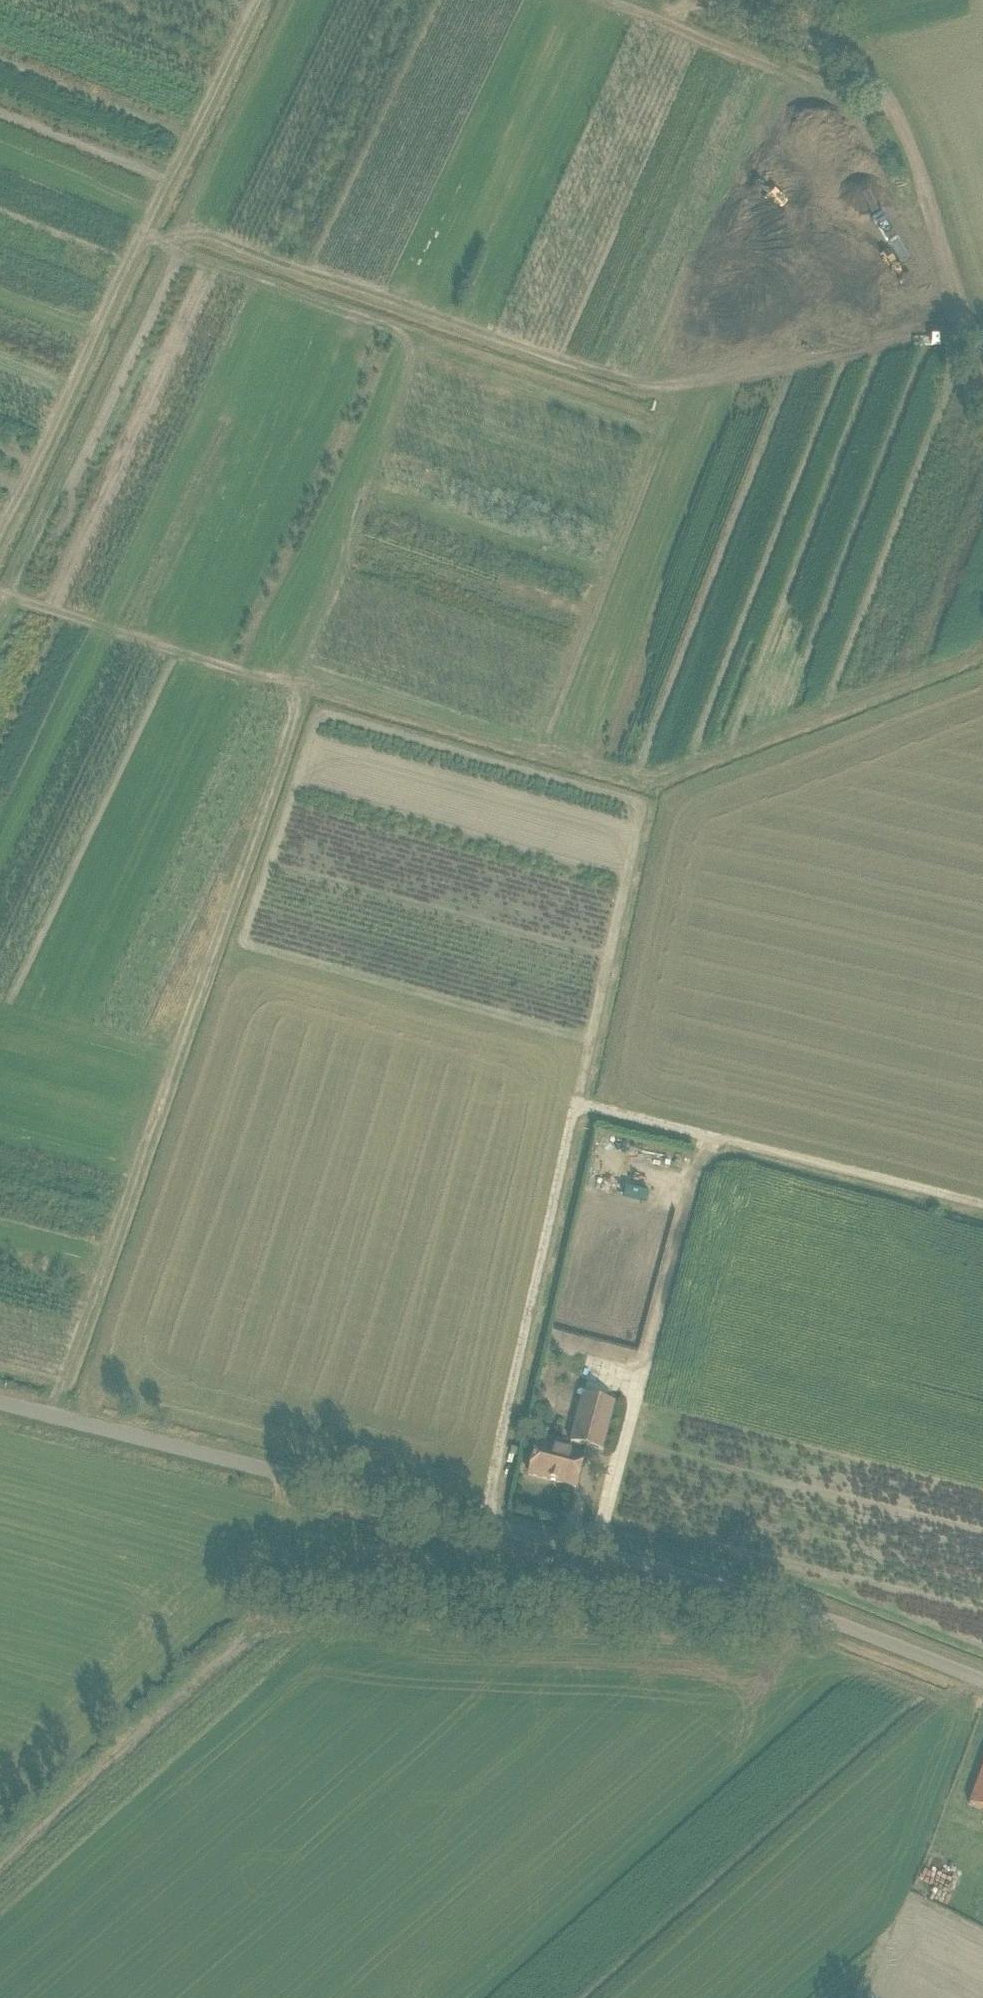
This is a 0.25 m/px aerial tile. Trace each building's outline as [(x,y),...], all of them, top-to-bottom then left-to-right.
[(602,1450),(615,1403),(583,1395),(571,1441),(602,1450)] [(576,1487),(581,1467),(583,1457),(536,1445),(534,1455),(529,1475),(576,1487)] [(970,1803),(982,1808),(982,1768),(970,1803)]
